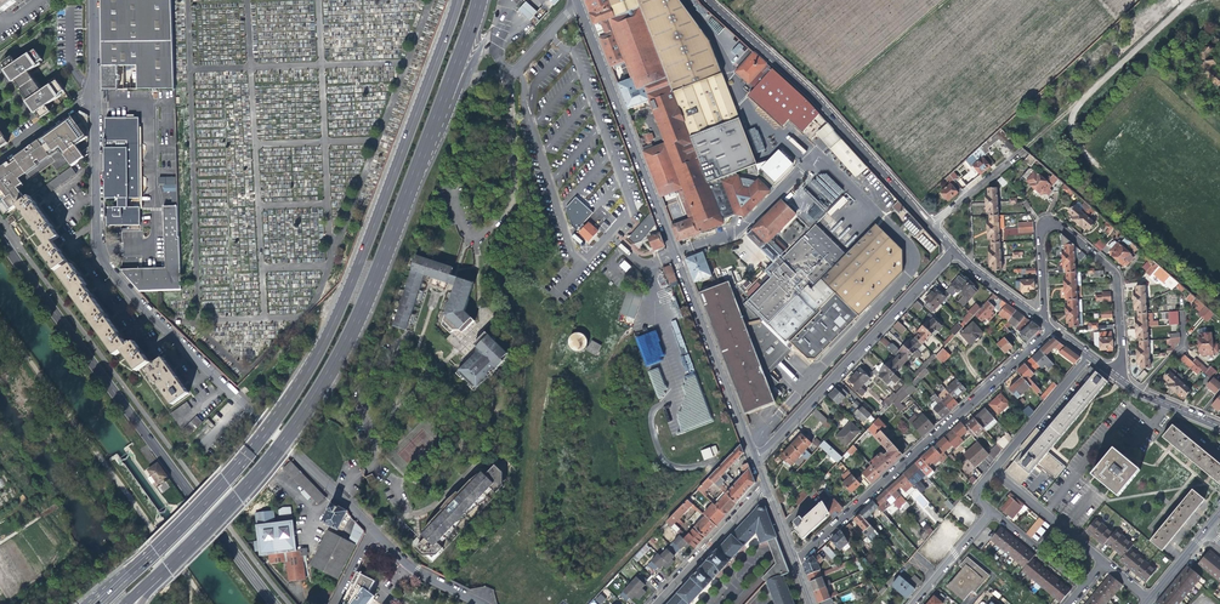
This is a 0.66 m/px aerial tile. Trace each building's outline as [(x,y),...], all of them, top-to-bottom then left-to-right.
[(3,11),(18,0),(0,0),(0,13),(3,11)] [(101,46),(102,68),(103,67),(116,67),(123,67),(123,91),(174,90),(174,88),(172,88),(169,0),(101,0),(101,10),(106,18),(101,20),(107,32),(101,35),(106,43),(101,46)] [(595,24),(597,23),(601,22),(606,36),(601,39),(612,67),(626,61),(628,65),(622,67),(625,75),(631,73),(632,77),(633,79),(618,84),(628,110),(650,101),(667,144),(654,149),(645,153),(661,196),(678,189),(684,187),(696,217),(689,219),(673,226),(678,240),(724,223),(723,220),(736,214),(745,216),(769,191),(758,179),(757,181),(754,180),(749,179),(744,178),(739,178),(737,172),(757,165),(709,41),(680,0),(586,0),(595,24)] [(526,3),(520,10),(527,16),(531,20),(537,13),(534,10),(526,3)] [(596,27),(601,39),(606,36),(601,22),(597,23),(598,26),(596,27)] [(37,113),(40,118),(53,109),(49,103),(61,95),(60,93),(63,91),(56,81),(41,92),(27,72),(39,64),(38,62),(41,59),(35,50),(15,64),(10,57),(1,63),(4,67),(2,68),(13,83),(15,81),(28,101),(26,102),(35,115),(37,113)] [(807,99),(754,52),(736,71),(755,88),(749,95),(783,127),(789,120),(803,133),(820,114),(807,99)] [(116,67),(103,67),(103,80),(104,91),(116,91),(116,82),(119,82),(119,76),(116,76),(116,67)] [(0,169),(0,209),(4,215),(18,206),(26,200),(18,188),(20,187),(23,184),(20,180),(60,151),(66,158),(72,167),(73,166),(84,158),(85,157),(77,146),(87,139),(87,117),(79,111),(23,152),(18,156),(0,169)] [(104,134),(103,134),(103,198),(138,198),(137,118),(104,119),(104,134)] [(1008,148),(1012,151),(1014,149),(1018,145),(1000,129),(980,148),(986,156),(991,152),(989,150),(1000,141),(1008,148)] [(843,139),(835,130),(824,140),(832,149),(843,139)] [(649,133),(643,135),(646,143),(652,141),(651,139),(653,138),(651,134),(650,135),(649,133)] [(858,176),(868,167),(843,139),(832,149),(858,176)] [(987,157),(986,156),(980,148),(966,160),(973,169),(975,167),(979,172),(981,175),(991,168),(989,166),(984,159),(987,157)] [(778,149),(760,168),(775,182),(793,163),(778,149)] [(1039,167),(1041,165),(1031,156),(1029,157),(1024,162),(1031,168),(1035,164),(1039,167)] [(71,168),(40,190),(45,197),(76,174),(71,168)] [(1022,178),(1035,189),(1044,179),(1032,169),(1029,170),(1026,173),(1022,178)] [(941,193),(948,202),(951,199),(958,194),(955,190),(952,186),(956,183),(954,180),(950,175),(945,179),(950,186),(941,193)] [(1059,189),(1063,184),(1059,180),(1053,175),(1047,182),(1044,179),(1035,189),(1043,197),(1046,193),(1050,197),(1054,193),(1060,194),(1059,189)] [(177,201),(176,176),(159,177),(159,184),(163,184),(163,192),(171,191),(171,201),(177,201)] [(1008,184),(1003,178),(999,181),(1004,187),(1008,184)] [(820,180),(805,184),(810,201),(820,198),(816,185),(821,184),(820,180)] [(678,189),(689,219),(696,217),(684,187),(678,189)] [(834,193),(838,197),(843,191),(839,187),(834,193)] [(987,198),(987,203),(998,203),(998,189),(989,189),(989,193),(986,193),(987,198)] [(843,196),(833,205),(838,210),(848,200),(843,196)] [(34,202),(30,197),(26,200),(18,206),(47,246),(40,251),(55,271),(67,262),(61,253),(62,253),(60,251),(59,249),(58,250),(53,242),(59,237),(53,228),(54,228),(52,226),(51,225),(50,225),(36,205),(37,204),(35,203),(34,201),(34,202)] [(782,200),(753,229),(751,227),(747,231),(749,234),(747,235),(775,262),(788,249),(774,236),(796,214),(782,200)] [(1070,218),(1076,223),(1086,210),(1090,207),(1083,201),(1080,205),(1082,207),(1080,210),(1073,205),(1067,212),(1070,215),(1069,217),(1070,218)] [(916,238),(924,229),(899,202),(893,208),(900,215),(905,210),(907,212),(906,213),(907,215),(909,214),(912,217),(903,226),(916,238)] [(990,213),(990,217),(999,216),(998,203),(987,203),(987,209),(987,213),(990,213)] [(137,289),(179,288),(177,205),(164,205),(166,268),(123,269),(123,273),(122,273),(137,289)] [(104,208),(104,216),(105,216),(105,225),(138,225),(138,207),(104,208)] [(1088,217),(1094,210),(1090,207),(1086,210),(1076,223),(1084,229),(1086,227),(1089,230),(1095,223),(1088,217)] [(815,208),(808,211),(812,222),(819,219),(815,208)] [(640,241),(648,232),(654,226),(651,224),(655,222),(651,212),(627,238),(634,244),(640,241)] [(988,225),(988,230),(1000,229),(1005,229),(1005,216),(999,216),(990,217),(990,220),(988,220),(988,225)] [(654,226),(648,232),(650,237),(659,234),(655,222),(651,224),(654,226)] [(597,231),(588,223),(580,232),(589,241),(597,231)] [(826,239),(814,227),(784,257),(790,264),(789,265),(785,260),(780,265),(786,271),(784,273),(780,270),(763,287),(757,282),(747,293),(752,299),(748,302),(793,348),(796,346),(810,360),(817,360),(905,271),(904,249),(905,249),(878,223),(848,253),(845,257),(834,246),(836,244),(828,237),(826,239)] [(818,223),(814,227),(826,239),(828,237),(836,244),(834,246),(845,257),(848,253),(818,223)] [(1114,233),(1117,230),(1111,225),(1108,228),(1114,233)] [(1001,243),(1000,229),(988,230),(989,237),(989,240),(991,240),(991,243),(1001,243)] [(580,244),(583,241),(574,234),(572,237),(580,244)] [(659,234),(650,237),(654,249),(664,246),(661,238),(659,234)] [(1062,253),(1062,259),(1074,259),(1073,245),(1061,234),(1062,253)] [(1094,245),(1101,251),(1107,244),(1100,238),(1094,245)] [(1122,242),(1128,247),(1132,243),(1126,238),(1122,242)] [(1109,254),(1117,260),(1126,250),(1121,246),(1123,244),(1118,240),(1116,244),(1111,249),(1109,251),(1110,252),(1109,254)] [(989,252),(989,257),(1001,256),(1001,243),(991,243),(992,247),(989,247),(989,252)] [(1134,253),(1138,249),(1132,243),(1128,247),(1134,253)] [(1127,266),(1134,258),(1134,257),(1136,255),(1131,251),(1129,253),(1126,250),(1117,260),(1124,267),(1125,266),(1125,265),(1127,266)] [(1078,255),(1076,258),(1080,261),(1085,255),(1081,251),(1078,255)] [(703,252),(685,259),(694,282),(712,275),(703,252)] [(396,317),(393,326),(404,329),(407,330),(411,331),(412,326),(408,324),(409,321),(410,322),(413,313),(411,313),(416,298),(418,298),(421,290),(419,290),(424,275),(425,271),(433,274),(431,278),(447,283),(450,275),(452,268),(448,267),(449,266),(416,255),(415,259),(413,259),(411,267),(412,268),(411,271),(412,272),(409,279),(408,278),(406,287),(407,287),(404,295),(403,294),(398,310),(399,310),(397,318),(396,317)] [(1002,270),(1001,256),(989,257),(990,263),(990,267),(993,267),(993,270),(1002,270)] [(1075,272),(1074,259),(1062,259),(1058,260),(1058,267),(1053,268),(1053,273),(1063,272),(1063,269),(1066,268),(1066,272),(1075,272)] [(1152,261),(1150,259),(1144,266),(1148,270),(1152,266),(1150,264),(1152,261)] [(619,265),(626,272),(631,266),(624,260),(619,265)] [(1174,285),(1177,288),(1180,285),(1171,278),(1154,263),(1152,266),(1156,269),(1152,274),(1169,290),(1174,285)] [(72,294),(101,334),(113,325),(107,317),(108,316),(106,314),(105,313),(104,314),(92,297),(93,296),(92,295),(90,293),(84,285),(86,284),(80,275),(81,274),(79,273),(78,271),(77,272),(72,264),(59,273),(73,293),(72,294)] [(670,284),(678,281),(671,264),(663,267),(670,284)] [(1150,276),(1152,274),(1156,269),(1152,266),(1148,270),(1145,273),(1150,276)] [(1080,271),(1075,272),(1066,272),(1066,276),(1064,276),(1064,281),(1064,286),(1076,285),(1081,285),(1080,271)] [(450,284),(454,285),(457,277),(453,276),(450,275),(447,283),(450,284)] [(720,285),(698,293),(745,414),(773,404),(776,402),(775,400),(772,390),(778,385),(769,376),(766,373),(768,371),(773,365),(775,367),(786,357),(784,355),(791,347),(746,303),(746,300),(748,298),(744,294),(749,288),(744,283),(739,289),(735,294),(729,281),(726,282),(723,275),(717,277),(720,285)] [(957,290),(960,293),(969,283),(965,280),(961,276),(946,291),(952,297),(956,292),(955,291),(957,290)] [(473,283),(457,277),(454,285),(442,325),(450,333),(456,327),(459,330),(461,327),(464,330),(474,320),(464,311),(469,298),(466,297),(469,289),(471,290),(473,283)] [(1022,291),(1029,291),(1029,289),(1034,289),(1034,284),(1034,279),(1022,280),(1022,291)] [(964,296),(962,298),(965,300),(962,303),(965,305),(977,291),(974,288),(969,283),(960,293),(964,296)] [(327,294),(334,288),(329,284),(323,290),(327,294)] [(1077,299),(1076,285),(1064,286),(1065,294),(1065,299),(1068,299),(1077,299)] [(619,313),(634,319),(643,293),(628,287),(619,313)] [(1133,296),(1134,301),(1145,300),(1144,287),(1135,287),(1135,292),(1133,292),(1133,296)] [(933,292),(930,294),(941,304),(944,300),(945,302),(947,299),(946,298),(949,295),(942,289),(939,291),(936,288),(933,292)] [(933,312),(941,304),(930,294),(927,298),(925,300),(928,303),(926,306),(933,312)] [(1191,303),(1196,299),(1190,294),(1187,299),(1191,303)] [(1066,308),(1066,314),(1078,313),(1082,313),(1081,299),(1077,299),(1068,299),(1068,303),(1066,303),(1066,308)] [(1137,312),(1137,315),(1146,314),(1145,300),(1134,301),(1134,308),(1134,312),(1137,312)] [(1201,309),(1204,306),(1197,300),(1194,303),(1201,309)] [(987,301),(980,309),(975,314),(982,321),(985,318),(988,315),(994,308),(987,301)] [(998,315),(1008,322),(1016,311),(1008,305),(1002,301),(1000,304),(1004,308),(998,315)] [(919,304),(917,302),(914,305),(920,311),(924,308),(922,307),(922,306),(919,304)] [(968,312),(969,313),(973,316),(975,314),(980,309),(976,305),(968,312)] [(1016,328),(1028,342),(1039,331),(1039,330),(1039,328),(1031,322),(1016,311),(1008,322),(1011,324),(1016,328)] [(1207,322),(1214,314),(1210,311),(1203,318),(1207,322)] [(1172,326),(1180,326),(1179,312),(1171,313),(1172,326)] [(962,320),(964,322),(966,324),(969,321),(972,317),(973,316),(969,313),(962,320)] [(1067,324),(1070,324),(1070,327),(1078,327),(1078,324),(1081,323),(1081,322),(1083,321),(1082,313),(1078,313),(1066,314),(1067,322),(1067,324)] [(928,321),(924,326),(932,334),(935,332),(936,330),(938,332),(942,327),(934,319),(935,318),(930,314),(928,316),(931,319),(928,321)] [(1135,324),(1136,329),(1147,328),(1153,328),(1152,314),(1146,314),(1137,315),(1137,319),(1135,319),(1135,324)] [(960,334),(970,345),(977,339),(983,334),(973,323),(975,321),(972,317),(969,321),(972,324),(960,334)] [(898,323),(894,326),(899,332),(903,328),(898,323)] [(119,334),(113,325),(101,334),(115,355),(122,350),(136,370),(148,362),(142,353),(143,352),(142,351),(140,349),(140,350),(134,341),(132,342),(131,341),(128,343),(129,344),(127,346),(121,337),(122,336),(121,334),(120,333),(119,334)] [(908,330),(916,338),(922,345),(932,334),(924,326),(919,331),(915,327),(913,325),(908,330)] [(951,333),(952,334),(954,336),(962,329),(959,327),(958,325),(951,333)] [(1139,338),(1139,342),(1148,341),(1147,328),(1136,329),(1136,336),(1136,339),(1139,338)] [(586,339),(586,337),(585,335),(584,334),(581,331),(580,331),(577,330),(574,330),(573,330),(570,332),(569,333),(568,335),(567,336),(567,338),(567,341),(567,342),(568,344),(568,345),(570,346),(571,347),(573,348),(576,349),(578,349),(580,349),(582,349),(583,347),(585,346),(586,344),(586,342),(586,339)] [(464,364),(455,373),(462,379),(464,378),(469,383),(467,385),(474,391),(489,376),(487,374),(492,369),(494,371),(509,355),(485,332),(476,341),(478,344),(476,346),(479,350),(468,361),(467,361),(469,363),(467,365),(465,363),(464,364)] [(1107,332),(1099,332),(1099,337),(1100,350),(1107,350),(1107,351),(1113,350),(1112,342),(1111,332),(1107,333),(1107,332)] [(1200,334),(1200,345),(1214,344),(1213,333),(1209,333),(1202,333),(1202,334),(1200,334)] [(891,344),(884,337),(880,342),(887,348),(891,344)] [(595,354),(601,344),(591,338),(585,348),(595,354)] [(917,350),(922,345),(916,338),(913,341),(911,339),(908,342),(904,347),(913,355),(918,359),(922,355),(917,350)] [(1004,338),(997,345),(1005,354),(1009,351),(1012,347),(1004,338)] [(1061,352),(1067,356),(1070,351),(1053,339),(1044,346),(1040,350),(1045,356),(1054,348),(1060,353),(1061,352)] [(1181,341),(1181,339),(1171,340),(1172,349),(1174,349),(1181,341)] [(1137,351),(1137,356),(1149,355),(1148,341),(1139,342),(1139,346),(1137,346),(1137,351)] [(1219,344),(1214,344),(1200,345),(1200,354),(1203,354),(1203,356),(1207,355),(1211,355),(1214,355),(1214,353),(1219,352),(1219,344)] [(794,350),(791,347),(784,355),(786,357),(775,367),(773,365),(768,371),(766,373),(769,376),(794,350)] [(900,355),(897,358),(903,364),(913,355),(904,347),(900,351),(898,353),(900,355)] [(950,356),(943,349),(936,357),(935,357),(943,365),(950,356)] [(1036,354),(1031,359),(1039,368),(1041,370),(1044,367),(1048,370),(1053,366),(1045,356),(1040,350),(1036,354)] [(1067,356),(1075,363),(1079,358),(1070,351),(1067,356)] [(1191,365),(1193,367),(1195,363),(1194,362),(1189,357),(1186,354),(1182,359),(1190,367),(1191,365)] [(459,358),(464,364),(465,363),(467,361),(468,361),(462,355),(459,358)] [(933,355),(927,362),(929,364),(931,362),(935,357),(936,357),(933,355)] [(1150,368),(1149,355),(1137,356),(1138,362),(1138,365),(1141,365),(1141,369),(1150,368)] [(162,357),(146,369),(172,404),(180,398),(188,392),(176,375),(162,357)] [(894,374),(903,364),(897,358),(895,361),(893,360),(892,359),(885,366),(894,374)] [(1027,362),(1024,365),(1032,374),(1039,368),(1031,359),(1027,362)] [(1196,359),(1194,362),(1195,363),(1200,368),(1206,373),(1212,379),(1213,378),(1218,372),(1208,363),(1204,366),(1196,359)] [(899,379),(894,374),(885,366),(882,363),(879,367),(877,367),(876,368),(876,370),(875,370),(872,373),(878,379),(879,377),(887,385),(891,381),(895,384),(899,379)] [(1024,365),(1016,372),(1021,378),(1030,388),(1037,395),(1040,392),(1029,379),(1034,375),(1032,374),(1024,365)] [(659,367),(648,371),(657,398),(667,395),(659,367)] [(929,372),(925,368),(924,370),(918,376),(922,380),(929,372)] [(1168,386),(1172,389),(1180,381),(1183,378),(1172,368),(1163,378),(1166,381),(1165,383),(1168,386)] [(858,372),(855,375),(865,385),(873,376),(866,370),(863,372),(860,370),(858,372)] [(846,377),(849,380),(855,375),(851,372),(846,377)] [(1139,378),(1142,381),(1148,374),(1145,372),(1139,378)] [(1035,430),(1019,449),(1023,452),(1005,473),(1012,479),(1019,486),(1038,464),(1055,478),(1064,468),(1047,453),(1105,383),(1094,374),(1042,436),(1035,430)] [(862,387),(865,385),(855,375),(849,380),(853,384),(851,385),(850,386),(857,393),(857,392),(862,397),(866,392),(862,387)] [(915,388),(922,380),(918,376),(917,377),(914,380),(911,383),(915,388)] [(1201,382),(1205,385),(1211,379),(1207,376),(1201,382)] [(1017,399),(1030,388),(1021,378),(1013,385),(1008,390),(1017,399)] [(1213,378),(1212,379),(1205,386),(1211,391),(1213,393),(1212,395),(1213,396),(1219,388),(1219,382),(1218,383),(1213,378)] [(957,381),(945,390),(954,400),(960,395),(965,390),(957,381)] [(1190,390),(1180,381),(1172,389),(1176,392),(1180,396),(1181,394),(1184,397),(1190,390)] [(916,389),(915,388),(911,383),(910,385),(908,387),(906,390),(905,390),(909,394),(910,396),(916,389)] [(1053,383),(1045,393),(1048,395),(1056,386),(1053,383)] [(839,385),(835,390),(844,399),(849,395),(843,389),(839,385)] [(905,390),(906,390),(903,387),(895,395),(898,398),(905,390)] [(946,398),(941,402),(950,412),(955,408),(958,405),(954,400),(945,390),(943,387),(939,390),(943,395),(946,398)] [(784,392),(781,389),(779,391),(776,388),(773,390),(783,400),(784,392)] [(844,400),(844,399),(835,390),(828,397),(838,406),(842,401),(841,401),(843,399),(844,400)] [(904,399),(909,394),(905,390),(898,398),(893,403),(897,407),(901,412),(905,408),(901,403),(904,399)] [(1042,402),(1048,395),(1045,393),(1040,399),(1042,402)] [(933,409),(942,419),(946,416),(950,412),(941,402),(939,399),(937,397),(935,394),(930,398),(932,401),(934,400),(935,401),(938,405),(933,409)] [(884,403),(887,406),(889,408),(893,403),(898,398),(895,395),(890,400),(888,398),(884,403)] [(995,400),(989,405),(998,415),(1002,411),(1006,414),(1012,408),(1009,405),(1000,395),(995,400)] [(1210,406),(1214,409),(1218,413),(1219,410),(1219,395),(1210,406)] [(857,411),(856,411),(866,421),(871,416),(856,401),(852,406),(857,411)] [(186,402),(171,412),(175,419),(190,408),(186,402)] [(879,418),(889,408),(887,406),(879,414),(878,413),(876,415),(879,418)] [(1022,411),(1028,418),(1034,412),(1027,406),(1022,411)] [(829,422),(816,409),(812,414),(816,418),(825,426),(829,422)] [(983,429),(994,419),(984,409),(980,413),(974,419),(983,429)] [(866,421),(856,411),(853,415),(863,425),(866,421)] [(912,425),(924,415),(920,411),(919,412),(909,421),(912,425)] [(928,433),(929,431),(934,427),(924,415),(912,425),(923,437),(928,433)] [(188,436),(202,422),(196,416),(182,430),(188,436)] [(878,419),(873,424),(877,428),(882,434),(887,429),(884,425),(878,419)] [(973,438),(983,429),(974,419),(970,422),(964,427),(966,429),(965,430),(967,432),(973,438)] [(997,422),(994,419),(983,429),(986,432),(997,422)] [(954,429),(948,434),(959,446),(964,442),(960,438),(967,432),(965,430),(966,429),(961,423),(954,429)] [(845,429),(836,438),(846,447),(860,433),(850,424),(845,429)] [(869,430),(872,434),(877,428),(873,424),(872,426),(869,430)] [(1218,485),(1219,482),(1219,468),(1170,427),(1161,438),(1169,446),(1189,462),(1208,478),(1218,485)] [(870,465),(872,466),(880,476),(890,467),(903,455),(882,434),(877,428),(872,434),(889,452),(886,455),(885,454),(881,454),(870,465)] [(940,441),(935,446),(943,454),(951,446),(955,450),(959,446),(948,434),(940,441)] [(1008,434),(1002,439),(1007,443),(1011,438),(1008,434)] [(799,439),(792,446),(802,455),(807,460),(811,456),(806,451),(812,444),(802,435),(799,439)] [(993,440),(998,445),(1002,450),(1007,443),(1002,439),(1001,440),(998,437),(997,438),(996,437),(993,440)] [(818,448),(820,446),(822,444),(816,438),(812,442),(818,448)] [(824,441),(822,444),(820,446),(831,457),(836,462),(837,464),(842,459),(824,441)] [(904,443),(901,445),(898,442),(895,445),(901,452),(908,446),(904,443)] [(744,453),(740,443),(708,478),(736,504),(741,498),(755,483),(747,463),(741,466),(744,473),(728,492),(725,488),(731,480),(724,473),(744,453)] [(979,463),(988,455),(988,454),(977,443),(964,456),(975,468),(980,464),(979,463)] [(717,452),(714,445),(700,450),(703,460),(712,456),(711,454),(717,452)] [(998,445),(988,454),(988,455),(993,460),(1002,450),(998,445)] [(792,466),(802,455),(792,446),(785,454),(782,457),(792,466)] [(857,450),(853,446),(848,453),(852,456),(857,450)] [(927,453),(921,458),(929,466),(932,463),(934,465),(939,461),(940,462),(943,460),(944,461),(946,460),(934,447),(927,453)] [(1121,457),(1111,449),(1090,475),(1092,477),(1094,479),(1111,493),(1116,497),(1139,471),(1124,459),(1121,457)] [(935,473),(929,466),(921,458),(919,460),(915,464),(925,474),(929,479),(935,473)] [(317,504),(324,496),(290,461),(283,468),(317,504)] [(158,462),(147,470),(152,477),(156,483),(158,486),(169,478),(158,462)] [(913,485),(925,474),(915,464),(910,468),(903,475),(912,484),(913,485)] [(503,484),(502,472),(495,465),(486,475),(483,472),(481,473),(480,472),(479,474),(479,475),(476,478),(472,482),(471,480),(462,490),(463,492),(460,495),(457,492),(448,500),(441,509),(444,512),(442,515),(440,513),(431,523),(432,524),(426,532),(425,531),(424,533),(423,535),(426,538),(424,541),(417,548),(424,555),(437,555),(444,547),(440,545),(438,542),(491,486),(493,489),(496,491),(503,484)] [(872,466),(857,480),(861,485),(865,490),(875,481),(880,476),(872,466)] [(14,468),(9,471),(15,479),(20,476),(14,468)] [(31,473),(26,476),(31,483),(36,480),(31,473)] [(855,490),(861,485),(857,480),(850,473),(846,478),(848,480),(844,484),(851,493),(855,490)] [(372,474),(366,477),(369,483),(375,480),(372,474)] [(905,490),(912,484),(903,475),(894,483),(887,490),(891,495),(895,499),(900,495),(896,491),(901,486),(905,490)] [(972,484),(977,480),(973,476),(968,479),(972,484)] [(717,503),(715,506),(725,515),(730,510),(736,504),(708,478),(697,489),(702,494),(710,486),(719,495),(714,501),(717,503)] [(33,487),(35,490),(43,484),(41,481),(33,487)] [(488,495),(493,489),(491,486),(438,542),(440,545),(447,538),(448,540),(451,536),(453,532),(455,529),(458,524),(462,519),(470,511),(475,507),(482,502),(485,500),(489,496),(488,495)] [(797,507),(808,495),(803,490),(792,502),(797,507)] [(883,513),(891,505),(886,500),(891,495),(887,490),(880,496),(873,502),(878,507),(883,513)] [(1148,541),(1160,552),(1170,540),(1173,537),(1183,525),(1187,520),(1196,508),(1198,507),(1203,501),(1190,490),(1155,533),(1148,541)] [(39,495),(42,499),(48,495),(45,491),(39,495)] [(891,505),(893,504),(896,500),(895,499),(891,495),(886,500),(891,505)] [(906,502),(900,495),(895,499),(896,500),(902,507),(906,502)] [(1009,520),(1021,504),(1010,495),(997,510),(1006,517),(1009,520)] [(837,498),(826,507),(830,514),(834,518),(840,513),(846,507),(839,501),(837,498)] [(950,505),(953,508),(954,506),(948,499),(944,502),(948,507),(950,505)] [(692,504),(689,502),(687,500),(666,522),(680,535),(682,532),(673,524),(692,504)] [(898,510),(902,507),(896,500),(893,504),(898,510)] [(804,537),(830,514),(826,507),(823,502),(804,519),(801,517),(795,523),(798,527),(798,528),(796,529),(804,537)] [(869,515),(878,507),(873,502),(865,509),(859,515),(864,520),(869,515)] [(347,511),(331,503),(321,523),(337,531),(342,521),(347,511)] [(703,514),(705,516),(715,525),(719,521),(725,515),(715,506),(713,504),(703,514)] [(1015,522),(1027,507),(1024,505),(1012,519),(1015,522)] [(290,506),(282,507),(278,510),(255,513),(258,542),(254,543),(255,551),(260,551),(260,555),(269,554),(271,564),(281,563),(282,574),(287,573),(288,580),(305,578),(304,575),(308,574),(305,555),(307,555),(305,548),(296,549),(294,534),(290,506)] [(768,542),(776,538),(765,508),(761,507),(758,507),(736,530),(711,557),(694,576),(668,603),(691,603),(757,533),(761,544),(768,542)] [(861,531),(866,538),(871,542),(875,538),(876,539),(878,537),(877,536),(876,534),(877,534),(867,523),(864,520),(859,515),(853,520),(863,530),(861,531)] [(693,526),(704,537),(715,525),(705,516),(695,527),(693,526)] [(1029,537),(1030,536),(1032,534),(1034,531),(1038,526),(1039,526),(1040,524),(1042,522),(1037,517),(1025,533),(1029,537)] [(1093,521),(1083,533),(1087,536),(1098,545),(1100,547),(1103,544),(1106,547),(1116,555),(1120,558),(1117,563),(1120,565),(1129,572),(1139,581),(1144,585),(1153,572),(1127,550),(1130,546),(1113,532),(1110,535),(1093,521)] [(854,527),(850,523),(849,524),(841,531),(849,544),(855,538),(850,530),(854,527)] [(692,529),(684,539),(692,547),(694,548),(704,537),(693,526),(691,528),(692,529)] [(354,527),(350,535),(357,539),(361,531),(354,527)] [(1060,603),(1070,591),(1068,589),(1062,584),(1058,580),(1052,576),(1048,572),(1044,569),(1040,565),(1034,561),(1031,558),(1034,556),(1031,554),(1027,550),(1021,546),(1016,542),(1011,537),(1008,534),(1002,530),(1000,528),(996,533),(990,540),(1024,568),(1021,571),(1060,603)] [(327,531),(309,565),(337,580),(354,545),(327,531)] [(845,547),(849,544),(841,531),(833,539),(831,540),(836,546),(839,548),(842,552),(846,548),(845,547)] [(692,547),(684,539),(683,538),(666,555),(676,564),(678,561),(675,559),(679,555),(684,550),(687,547),(689,549),(692,547)] [(762,578),(767,583),(776,579),(787,567),(776,538),(768,542),(776,564),(762,578)] [(913,546),(917,550),(921,545),(917,542),(913,546)] [(645,544),(633,558),(637,562),(650,548),(645,544)] [(832,553),(826,545),(822,549),(829,557),(832,553)] [(831,559),(829,557),(822,549),(813,557),(803,566),(807,576),(822,569),(819,565),(823,561),(822,560),(823,558),(827,563),(831,559)] [(1218,581),(1219,579),(1219,558),(1209,549),(1197,564),(1218,581)] [(676,564),(666,555),(664,557),(662,559),(660,556),(652,564),(659,570),(662,567),(664,569),(665,568),(666,566),(670,569),(676,564)] [(967,557),(959,567),(962,569),(956,576),(946,587),(963,601),(972,591),(975,593),(989,576),(967,557)] [(857,558),(842,564),(837,566),(839,570),(847,567),(859,562),(857,558)] [(862,571),(864,570),(859,562),(847,567),(848,570),(858,566),(862,571)] [(837,566),(823,572),(825,576),(839,570),(837,566)] [(1155,603),(1156,603),(1178,603),(1201,577),(1192,570),(1187,566),(1186,567),(1181,572),(1177,577),(1173,582),(1170,586),(1165,592),(1162,596),(1158,600),(1155,603)] [(783,577),(790,574),(787,567),(776,579),(767,583),(775,603),(793,603),(783,577)] [(823,572),(822,569),(807,576),(809,580),(810,583),(823,577),(825,576),(823,572)] [(373,596),(368,592),(373,581),(357,573),(351,585),(352,586),(343,603),(367,603),(373,596)] [(640,574),(637,577),(643,583),(647,580),(640,574)] [(1110,576),(1109,575),(1106,578),(1101,585),(1098,589),(1094,593),(1090,598),(1087,602),(1085,603),(1106,603),(1121,585),(1110,576)] [(914,576),(912,579),(917,584),(920,580),(914,576)] [(636,577),(621,593),(628,599),(630,601),(633,599),(634,597),(639,600),(646,593),(642,589),(643,587),(645,585),(643,583),(637,577),(636,577)] [(825,582),(823,577),(810,583),(812,588),(813,591),(826,585),(831,584),(829,580),(825,582)] [(892,586),(899,592),(907,583),(899,577),(898,578),(892,586)] [(915,589),(907,583),(899,592),(907,599),(913,592),(915,589)] [(831,598),(826,585),(813,591),(815,597),(818,603),(822,602),(829,599),(831,598)] [(882,595),(888,588),(885,586),(879,593),(882,595)] [(333,592),(323,587),(317,599),(325,603),(327,603),(333,592)] [(1016,591),(1011,587),(1008,590),(1004,595),(1007,598),(1015,603),(1017,603),(1018,602),(1016,601),(1020,595),(1016,591)] [(860,598),(866,595),(863,589),(857,592),(860,598)] [(995,590),(992,593),(998,599),(1001,595),(995,590)] [(599,603),(601,603),(606,599),(600,593),(594,600),(599,603)] [(621,593),(618,597),(624,603),(628,599),(621,593)] [(940,593),(937,597),(944,602),(947,599),(940,593)]
